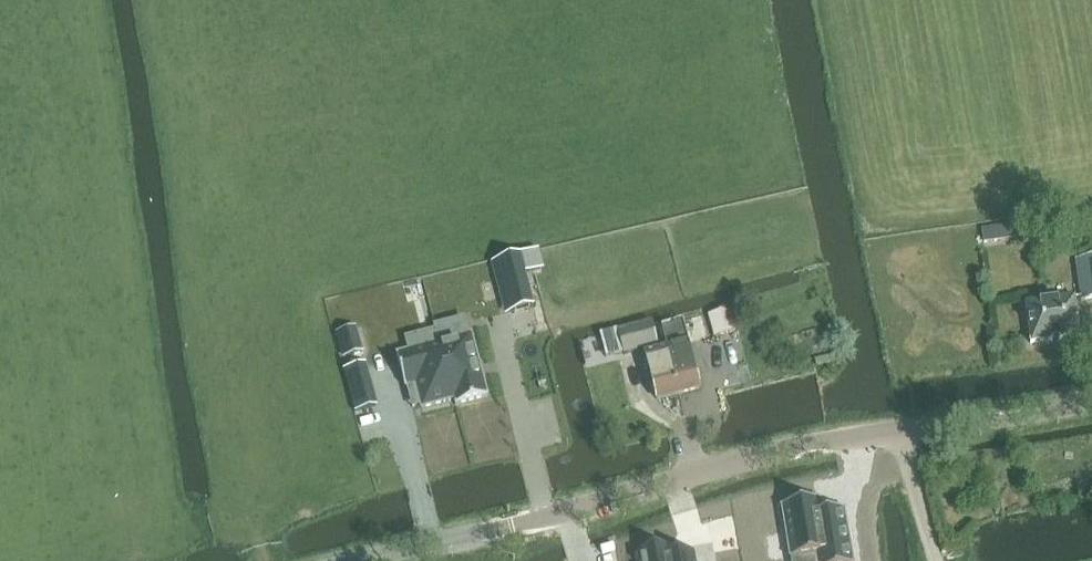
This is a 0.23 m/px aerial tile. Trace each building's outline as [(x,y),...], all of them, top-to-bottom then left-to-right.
[(997,226),(982,228),(984,243),(999,241),(997,226)] [(1077,260),(1083,300),(1091,299),(1091,258),(1077,260)] [(512,312),(533,306),(522,263),(500,268),(512,312)] [(1076,297),(1026,304),(1032,343),(1053,341),(1053,338),(1056,338),(1059,337),(1059,340),(1081,337),(1076,297)] [(732,308),(711,313),(716,335),(738,329),(732,308)] [(651,321),(619,329),(624,348),(626,353),(658,345),(651,321)] [(682,323),(661,328),(666,349),(680,395),(701,389),(682,323)] [(356,327),(336,333),(343,357),(363,351),(356,327)] [(619,329),(611,331),(616,350),(624,348),(619,329)] [(472,335),(469,336),(441,343),(456,400),(455,400),(456,404),(456,405),(489,396),(488,395),(472,335)] [(397,355),(406,388),(407,388),(407,387),(409,387),(417,385),(422,406),(422,407),(423,409),(424,408),(455,400),(456,400),(441,343),(409,352),(398,355),(398,354),(397,355)] [(666,349),(645,355),(658,401),(680,395),(666,349)] [(356,411),(377,405),(365,364),(344,369),(356,411)] [(934,462),(931,476),(943,478),(946,464),(934,462)] [(844,509),(822,513),(819,500),(780,507),(790,559),(815,555),(816,560),(853,560),(844,509)] [(641,556),(642,560),(694,560),(693,555),(670,559),(669,550),(641,556)]
